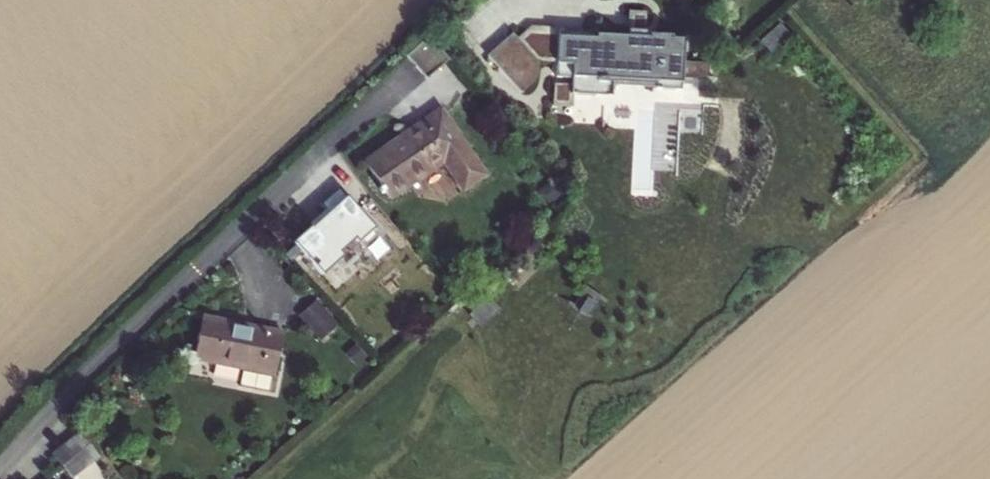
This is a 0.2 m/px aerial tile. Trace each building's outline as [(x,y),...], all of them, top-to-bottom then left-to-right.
[(642,11),(626,10),(625,29),(641,30),(642,11)] [(531,23),(515,38),(533,59),(532,74),(552,75),(555,28),(579,29),(579,27),(531,23)] [(579,29),(555,28),(552,75),(568,76),(567,83),(567,91),(569,92),(595,93),(596,80),(602,81),(602,77),(652,80),(651,87),(677,89),(677,78),(702,80),(703,63),(679,61),(680,39),(645,36),(645,30),(641,30),(625,29),(624,35),(580,32),(580,29),(579,29)] [(508,31),(483,53),(517,91),(532,77),(532,74),(533,59),(515,38),(508,31)] [(567,83),(550,82),(548,103),(568,105),(569,92),(567,91),(567,83)] [(460,192),(484,176),(437,109),(360,163),(387,201),(440,164),(460,192)] [(290,246),(319,279),(340,260),(337,257),(352,243),(360,253),(377,238),(336,192),(317,209),(325,217),(309,231),(308,230),(290,246)] [(313,305),(297,319),(317,341),(332,327),(313,305)] [(267,393),(279,335),(198,319),(190,360),(242,370),(240,383),(244,389),(267,393)] [(53,459),(67,476),(92,454),(78,437),(53,459)]
